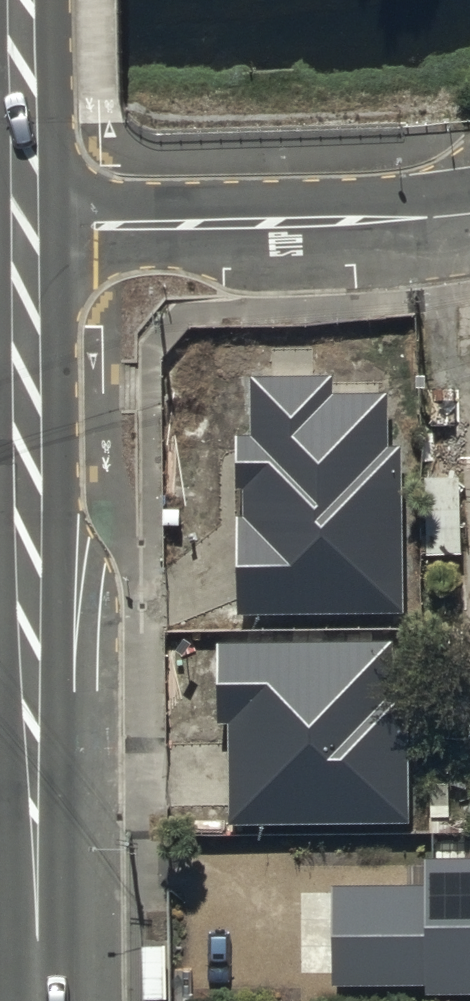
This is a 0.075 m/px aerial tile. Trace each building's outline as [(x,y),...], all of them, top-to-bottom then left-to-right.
[(235,435),(237,614),(404,612),(402,446),(386,446),(386,394),(329,395),(331,377),(252,377),(251,434),(235,435)] [(424,551),(458,551),(459,478),(425,477),(424,551)] [(391,642),(214,643),(214,723),(227,723),(229,826),(408,823),(406,702),(391,702),(391,642)] [(336,872),(337,978),(469,977),(469,849),(422,849),(422,872),(336,872)]
